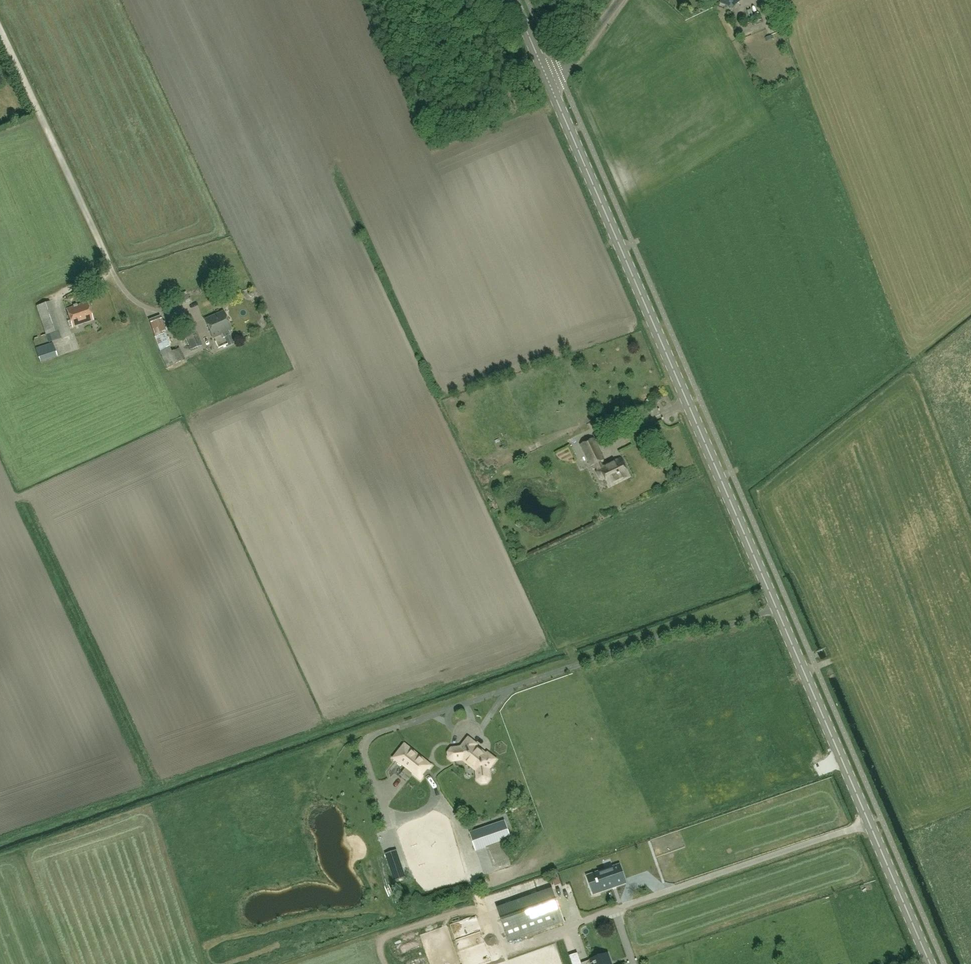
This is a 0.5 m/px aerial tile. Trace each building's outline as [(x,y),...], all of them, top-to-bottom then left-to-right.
[(50,302),(37,306),(46,334),(59,330),(50,302)] [(66,309),(72,327),(93,320),(87,302),(66,309)] [(234,343),(230,334),(229,331),(231,330),(223,311),(205,319),(213,338),(222,334),(223,337),(224,336),(228,346),(234,343)] [(160,316),(149,320),(155,336),(166,331),(160,316)] [(182,326),(189,342),(192,349),(202,345),(193,322),(182,326)] [(60,352),(55,341),(42,346),(46,358),(60,352)] [(167,367),(182,360),(185,359),(179,348),(177,349),(173,351),(169,341),(158,346),(160,351),(162,357),(167,367)] [(603,467),(600,461),(604,459),(594,438),(581,444),(592,465),(595,464),(598,469),(597,472),(600,478),(602,479),(605,477),(609,486),(629,476),(621,458),(603,467)] [(474,747),(476,744),(468,738),(462,746),(463,747),(461,750),(458,748),(451,749),(448,753),(449,758),(453,761),(460,760),(461,758),(465,761),(467,761),(474,766),(474,768),(478,771),(477,773),(478,780),(482,783),(487,782),(490,778),(489,771),(487,769),(489,767),(494,761),(493,758),(490,755),(486,755),(482,752),(483,751),(479,749),(478,750),(474,747)] [(429,770),(433,765),(405,742),(392,758),(400,766),(401,765),(412,774),(421,781),(424,777),(423,776),(428,769),(429,770)] [(505,820),(470,832),(477,851),(511,839),(505,820)] [(471,847),(446,848),(447,874),(472,873),(471,847)] [(396,862),(389,864),(394,881),(406,877),(404,872),(400,873),(396,862)] [(627,882),(621,865),(596,874),(602,891),(627,882)] [(553,889),(498,908),(509,941),(564,922),(553,889)] [(554,953),(575,947),(573,937),(551,942),(554,953)] [(605,955),(580,963),(605,963),(608,963),(605,955)]
